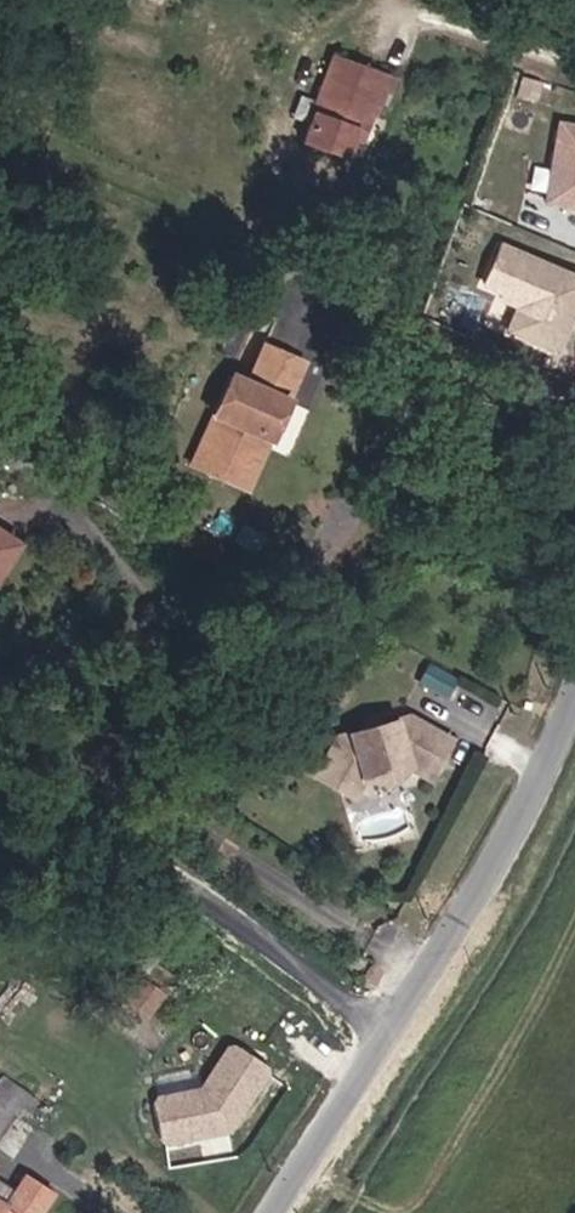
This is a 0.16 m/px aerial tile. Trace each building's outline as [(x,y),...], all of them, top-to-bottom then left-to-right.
[(289,147),(331,159),(336,141),(343,114),(360,119),(373,75),(316,57),(289,147)] [(352,146),(360,119),(343,114),(336,141),(352,146)] [(541,200),(574,208),(574,120),(558,116),(541,200)] [(574,299),(574,273),(497,238),(475,286),(512,303),(499,330),(550,353),(574,299)] [(293,372),(257,353),(239,389),(222,381),(178,468),(219,488),(243,440),(256,446),(293,372)] [(10,539),(0,533),(0,554),(10,539)] [(439,694),(448,677),(421,663),(412,679),(439,694)] [(436,758),(446,739),(404,717),(375,725),(371,734),(362,730),(334,738),(313,777),(333,788),(346,763),(353,761),(359,779),(404,765),(409,756),(423,752),(436,758)] [(426,777),(436,758),(423,752),(409,756),(404,765),(426,777)] [(350,797),(359,779),(353,761),(346,763),(333,788),(350,797)] [(138,1003),(150,982),(130,970),(117,991),(138,1003)] [(275,1068),(230,1041),(203,1086),(151,1097),(161,1149),(236,1134),(275,1068)] [(6,1116),(20,1095),(0,1083),(0,1112),(6,1116)] [(22,1174),(11,1190),(0,1206),(0,1212),(37,1212),(50,1192),(22,1174)] [(11,1190),(0,1183),(0,1206),(11,1190)]
